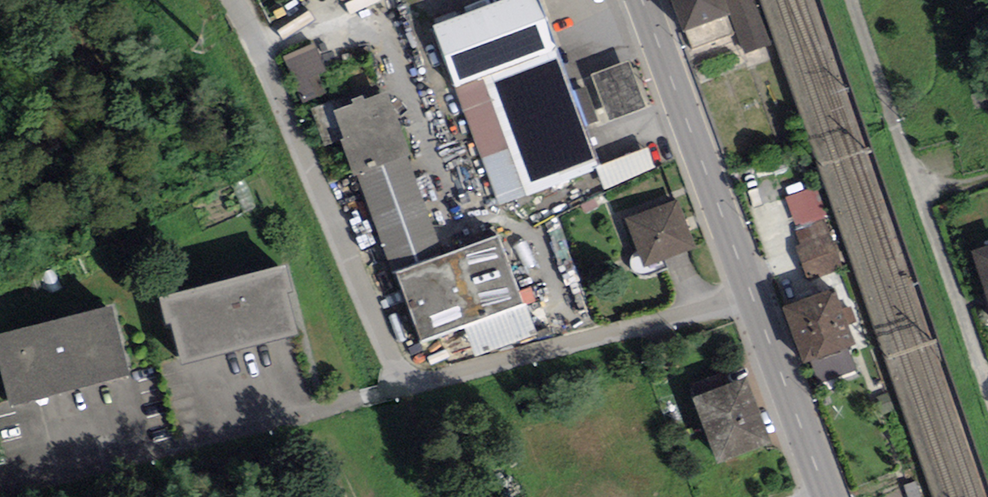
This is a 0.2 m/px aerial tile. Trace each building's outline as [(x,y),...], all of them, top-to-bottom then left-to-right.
[(433,33),(496,202),(595,165),(534,0),(521,0),(433,33)] [(683,30),(722,16),(716,0),(672,0),(683,30)] [(742,52),(766,44),(750,0),(723,0),(742,52)] [(288,51),(304,100),(335,90),(319,41),(288,51)] [(592,79),(608,122),(643,110),(627,66),(592,79)] [(335,113),(357,175),(404,159),(382,97),(335,113)] [(357,175),(393,276),(440,259),(404,159),(357,175)] [(823,187),(791,194),(799,227),(830,220),(823,187)] [(626,220),(642,266),(691,250),(675,204),(626,220)] [(440,259),(393,276),(417,342),(450,330),(459,354),(527,330),(494,240),(440,259)] [(987,301),(987,251),(974,255),(987,301)] [(809,277),(845,275),(843,252),(807,255),(809,277)] [(282,268),(157,300),(164,328),(171,326),(181,364),(292,336),(282,298),(289,296),(282,268)] [(814,361),(849,349),(831,294),(795,306),(814,361)] [(11,407),(124,377),(106,311),(0,339),(0,366),(11,407)] [(742,383),(693,401),(717,464),(766,446),(742,383)]
